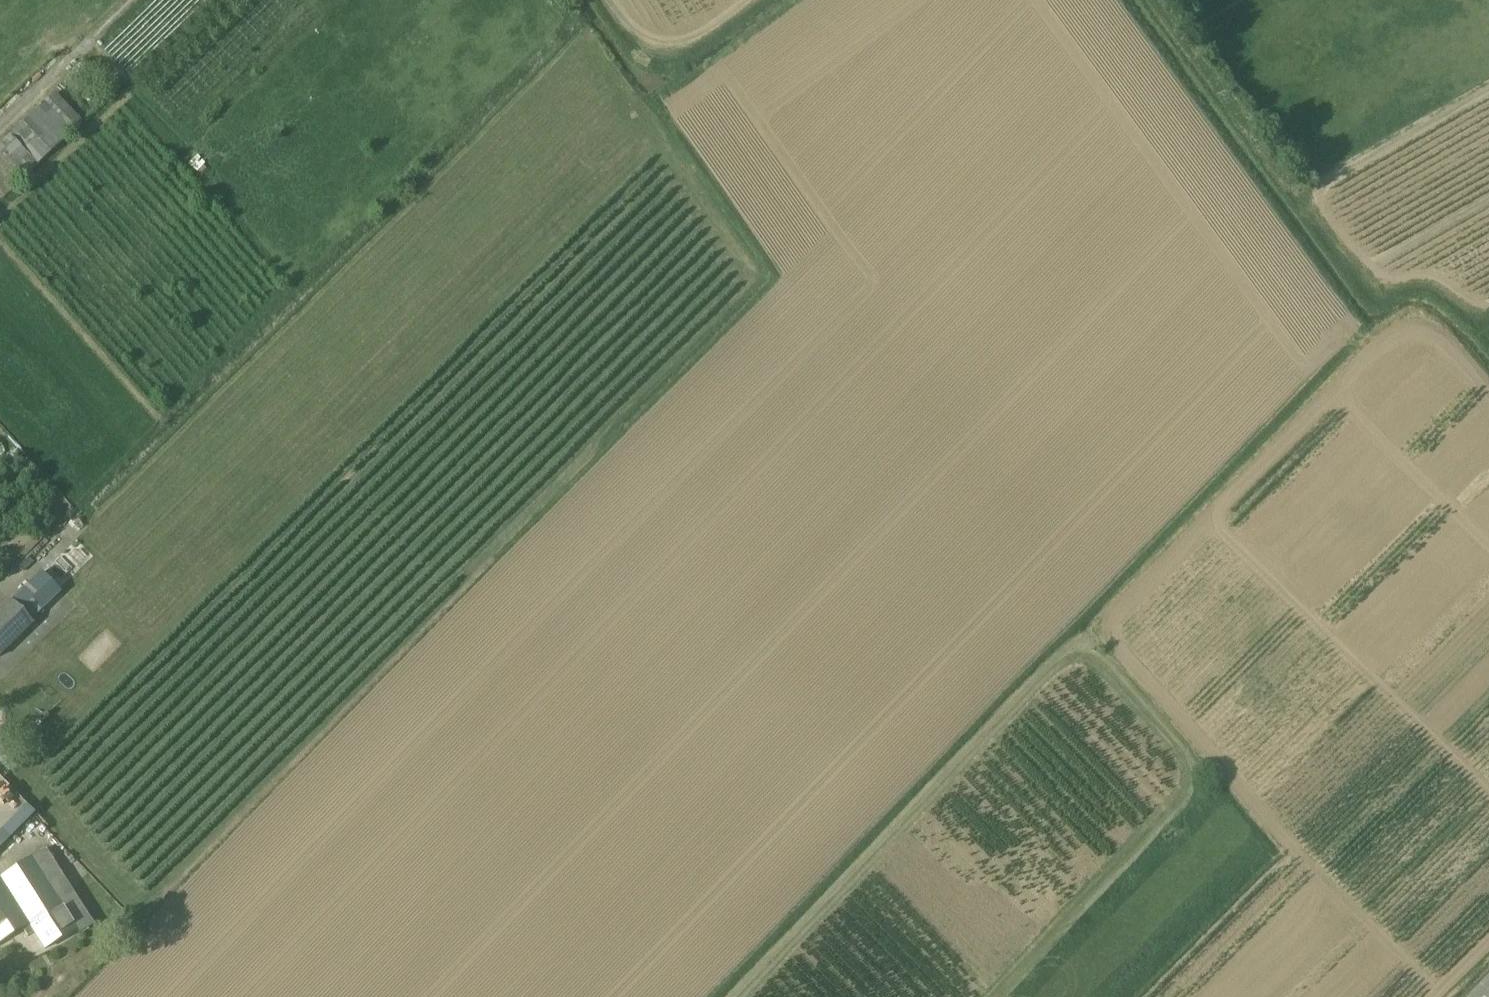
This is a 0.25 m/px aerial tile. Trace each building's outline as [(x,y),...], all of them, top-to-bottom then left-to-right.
[(2,198),(83,121),(55,92),(0,144),(0,195),(2,198)] [(0,612),(0,656),(34,623),(31,621),(62,593),(42,572),(0,612)] [(23,928),(60,905),(55,896),(72,886),(47,847),(0,877),(0,943),(23,928)] [(60,905),(23,928),(27,936),(34,932),(45,949),(76,929),(60,905)] [(1476,996),(1488,996),(1488,984),(1476,996)]
